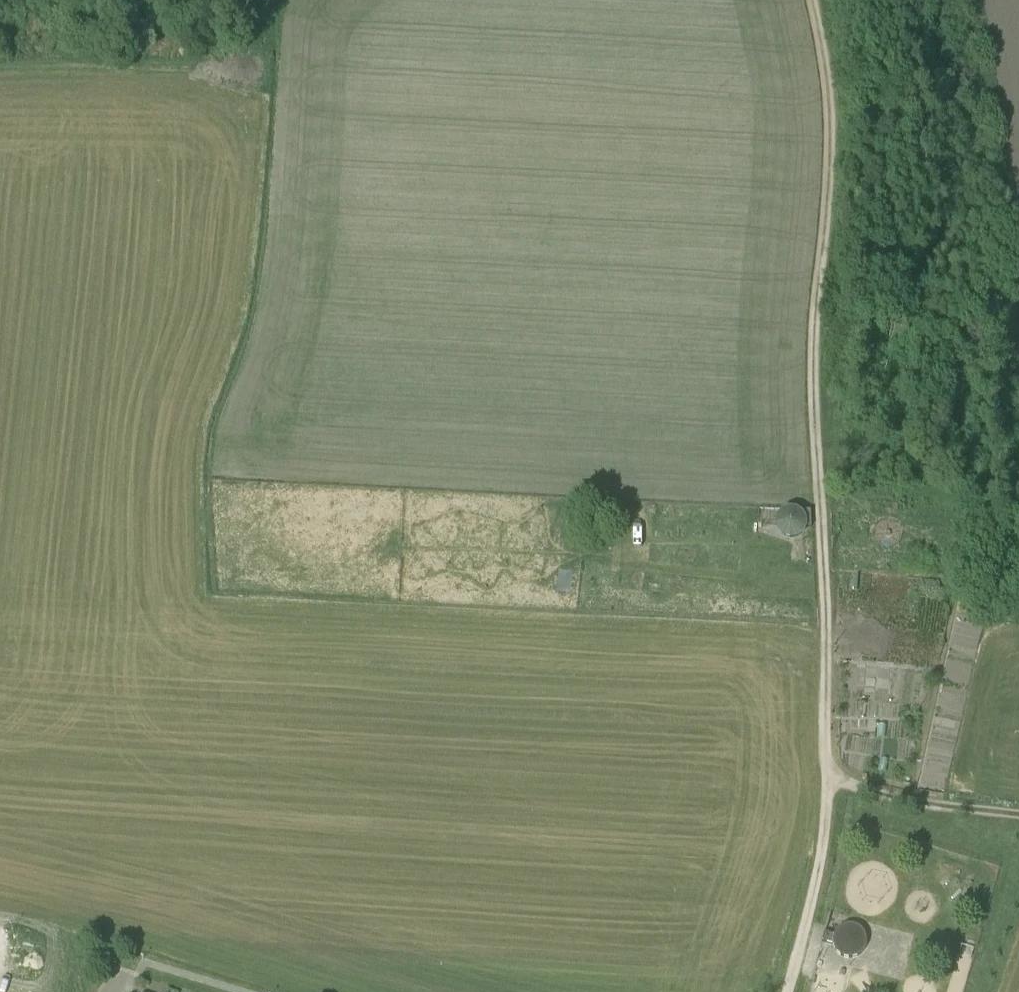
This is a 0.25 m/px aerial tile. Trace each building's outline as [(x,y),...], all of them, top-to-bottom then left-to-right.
[(811,510),(798,510),(789,510),(782,512),(777,519),(776,527),(778,534),(783,539),(790,541),(798,540),(803,537),(807,529),(807,527),(811,527),(811,510)] [(848,958),(853,958),(857,956),(860,954),(863,951),(865,946),(867,943),(867,939),(865,935),(864,932),(861,928),(856,925),(851,924),(846,925),(842,926),(838,929),(835,932),(833,937),(833,941),(834,946),(836,950),(840,954),(844,957),(848,958)]
